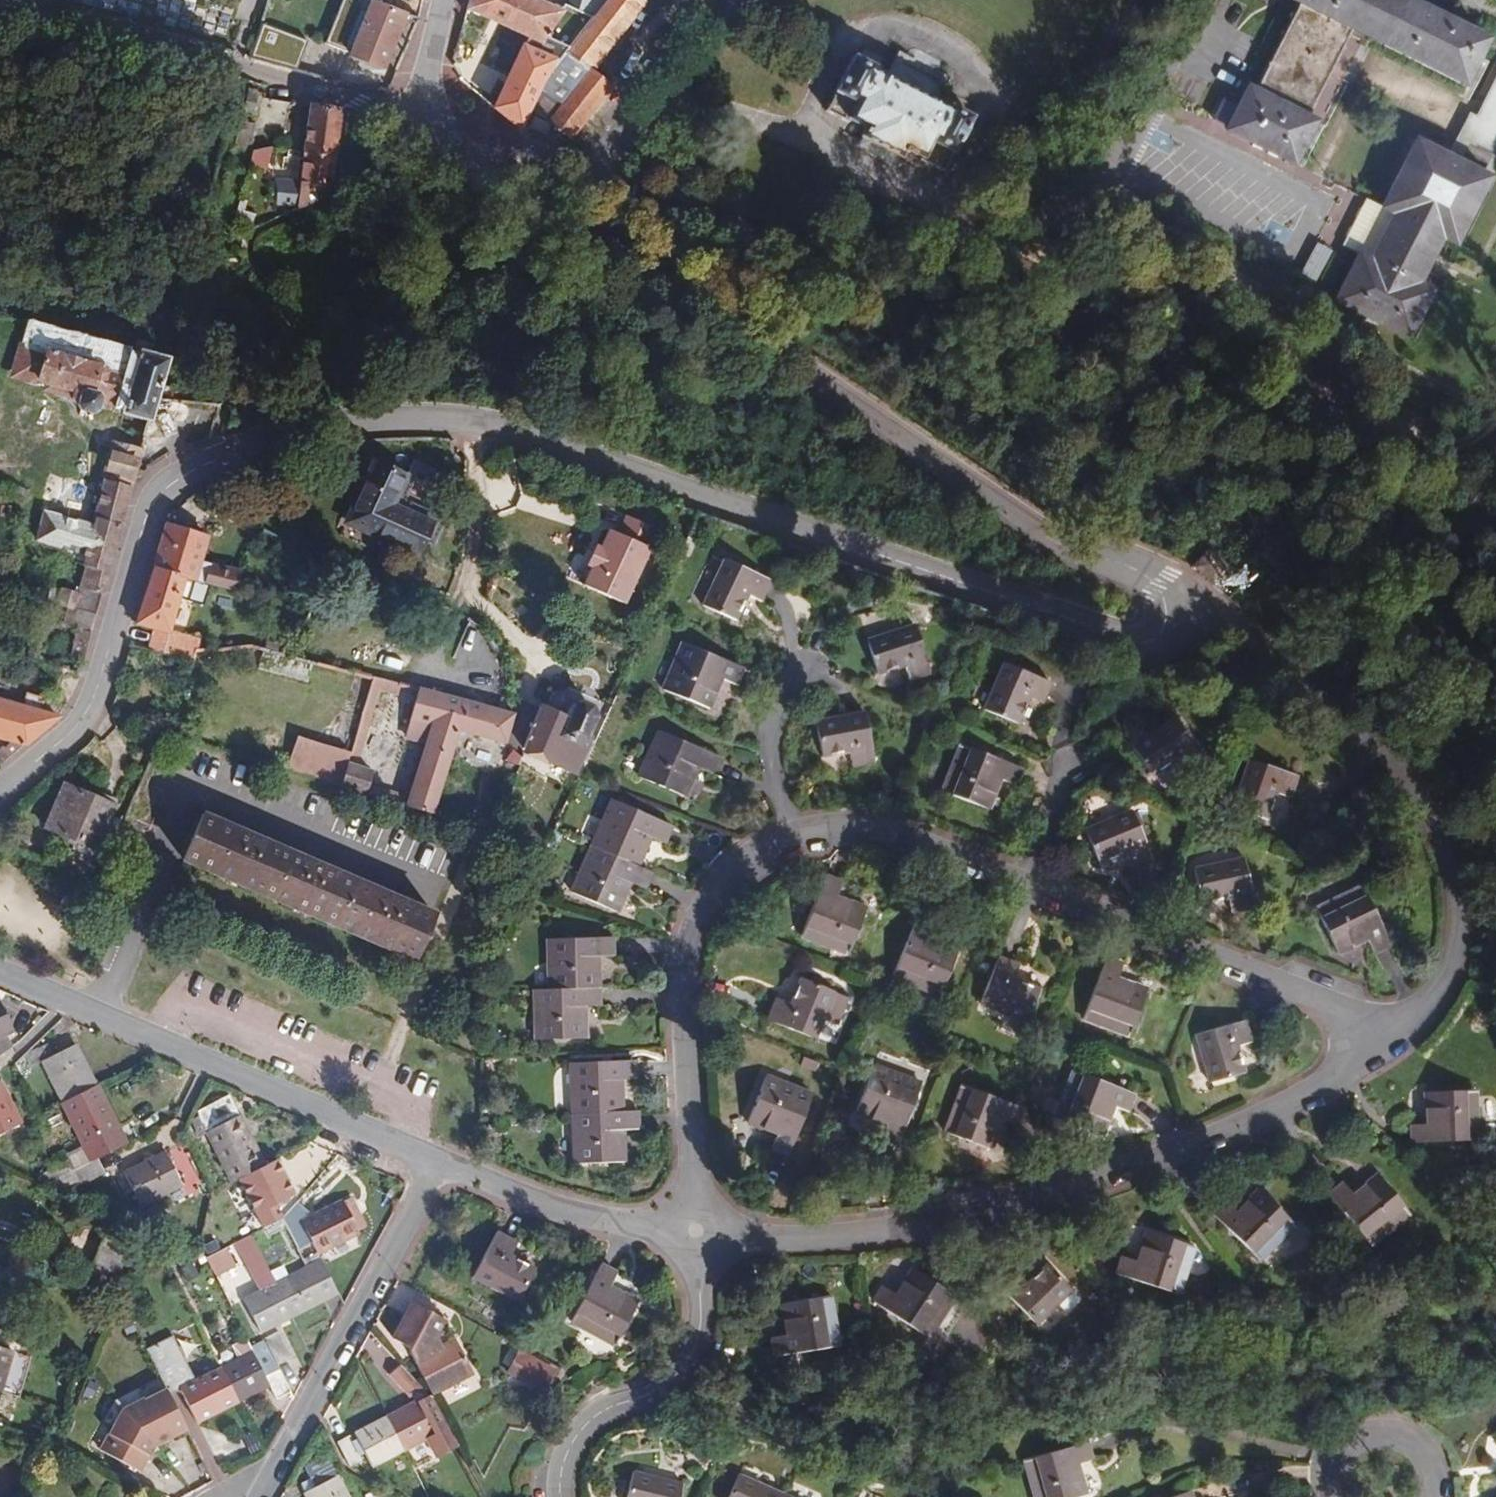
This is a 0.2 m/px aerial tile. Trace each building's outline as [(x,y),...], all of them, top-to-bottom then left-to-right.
[(383,4),(372,0),(345,0),(328,44),(354,54),(353,56),(385,68),(404,13),(383,4)] [(501,113),(520,129),(534,103),(547,82),(587,29),(561,15),(530,0),(470,0),(467,10),(538,42),(531,60),(527,58),(501,113)] [(534,103),(559,126),(571,110),(565,105),(591,71),(642,4),(638,0),(610,0),(587,29),(547,82),(534,103)] [(561,15),(587,29),(610,0),(570,0),(568,8),(563,8),(561,15)] [(1296,164),(1317,121),(1309,117),(1353,30),(1465,86),(1487,40),(1408,0),(1293,0),(1301,4),(1257,91),(1249,88),(1228,131),(1296,164)] [(877,69),(859,59),(853,56),(826,111),(848,123),(850,120),(864,127),(860,136),(902,158),(906,149),(921,157),(920,160),(943,171),(972,118),(949,105),(947,108),(938,103),(950,78),(943,74),(943,67),(940,62),(915,49),(910,50),(905,54),(899,51),(886,76),(877,71),(877,69)] [(863,52),(859,59),(877,69),(881,60),(863,52)] [(571,110),(584,121),(612,86),(591,71),(565,105),(571,110)] [(1383,208),(1398,215),(1375,261),(1360,253),(1337,301),(1409,338),(1433,290),(1420,283),(1443,237),(1456,245),(1490,177),(1460,163),(1470,143),(1495,156),(1495,87),(1480,119),(1472,115),(1450,158),(1417,141),(1383,208)] [(287,132),(286,102),(264,99),(259,128),(287,132)] [(336,156),(341,109),(311,103),(306,153),(336,156)] [(571,110),(559,126),(571,136),(584,121),(571,110)] [(538,138),(546,121),(533,113),(523,132),(538,138)] [(247,153),(256,124),(243,120),(235,149),(247,153)] [(305,161),(306,153),(292,150),(291,158),(305,161)] [(333,187),(336,156),(306,153),(305,161),(302,185),(299,209),(322,196),(333,187)] [(263,157),(254,156),(251,168),(265,171),(270,156),(263,157)] [(283,180),(302,185),(305,161),(291,158),(287,158),(283,180)] [(1398,215),(1383,208),(1367,200),(1343,245),(1360,253),(1375,261),(1398,215)] [(167,366),(169,360),(157,357),(31,322),(16,375),(40,382),(42,380),(47,381),(76,389),(73,397),(81,409),(91,412),(96,409),(100,397),(115,402),(114,407),(124,411),(123,413),(133,416),(152,421),(153,416),(167,366)] [(76,389),(47,381),(46,389),(73,397),(76,389)] [(105,593),(137,475),(144,451),(115,444),(96,519),(97,520),(95,526),(46,512),(38,539),(60,545),(62,542),(89,550),(85,563),(87,564),(80,586),(105,593)] [(348,520),(377,534),(382,527),(395,534),(391,540),(390,543),(419,556),(434,523),(402,509),(396,506),(400,498),(406,502),(416,479),(376,460),(348,520)] [(622,528),(632,504),(600,491),(590,513),(622,528)] [(402,509),(406,502),(400,498),(396,506),(402,509)] [(208,538),(167,524),(155,567),(183,575),(193,578),(197,579),(208,538)] [(382,527),(377,534),(391,540),(395,534),(382,527)] [(1207,551),(1196,566),(1211,581),(1223,566),(1207,551)] [(760,601),(769,582),(725,561),(704,606),(735,620),(747,595),(760,601)] [(183,575),(155,567),(136,624),(156,631),(151,650),(192,659),(196,650),(199,638),(170,632),(178,598),(183,575)] [(193,578),(183,575),(178,598),(187,599),(193,578)] [(69,606),(75,607),(78,594),(53,586),(49,600),(69,606)] [(99,614),(105,593),(80,586),(78,594),(75,607),(99,614)] [(94,632),(99,614),(75,607),(69,606),(65,624),(80,628),(94,632)] [(868,641),(879,674),(905,665),(910,680),(930,673),(915,625),(868,641)] [(87,658),(94,632),(80,628),(73,654),(87,658)] [(736,683),(742,667),(683,644),(664,690),(709,708),(721,679),(736,683)] [(1041,702),(1051,682),(1004,663),(986,709),(1017,723),(1028,697),(1041,702)] [(402,684),(376,676),(352,753),(348,764),(357,767),(381,691),(399,695),(402,684)] [(440,717),(446,696),(419,688),(413,709),(435,716),(440,717)] [(45,699),(27,693),(24,706),(42,711),(45,699)] [(459,731),(467,701),(456,698),(446,696),(440,717),(435,716),(412,796),(408,807),(434,814),(459,731)] [(24,706),(0,700),(0,734),(16,736),(27,743),(60,715),(42,711),(24,706)] [(505,743),(514,712),(467,701),(459,731),(505,743)] [(567,716),(540,706),(534,717),(523,748),(574,772),(587,746),(581,736),(594,716),(591,706),(581,702),(571,705),(567,716)] [(534,717),(514,712),(505,743),(504,747),(521,753),(523,748),(534,717)] [(852,766),(874,762),(865,713),(817,722),(822,756),(850,752),(852,766)] [(1133,746),(1152,775),(1175,760),(1183,772),(1201,760),(1174,719),(1133,746)] [(712,772),(719,755),(660,732),(640,777),(686,796),(698,767),(712,772)] [(27,743),(16,736),(8,747),(4,746),(0,750),(0,765),(1,765),(27,743)] [(1014,784),(1020,767),(962,744),(943,790),(989,809),(1001,779),(1014,784)] [(296,745),(289,771),(303,775),(310,749),(296,745)] [(319,780),(341,787),(348,764),(352,753),(330,745),(327,754),(319,780)] [(310,749),(303,775),(319,780),(327,754),(310,749)] [(1234,808),(1266,819),(1275,792),(1289,797),(1296,776),(1250,761),(1234,808)] [(341,787),(367,794),(370,784),(373,772),(357,767),(348,764),(341,787)] [(65,784),(55,806),(63,810),(72,787),(65,784)] [(367,794),(408,807),(412,796),(370,784),(367,794)] [(63,810),(55,806),(46,828),(76,841),(73,849),(93,858),(116,802),(85,788),(83,791),(72,787),(63,810)] [(614,799),(595,845),(638,865),(650,836),(664,843),(673,826),(614,799)] [(1151,856),(1132,811),(1086,830),(1099,862),(1125,852),(1131,865),(1151,856)] [(414,959),(433,915),(204,816),(185,860),(414,959)] [(638,865),(595,845),(577,891),(617,910),(631,881),(645,887),(652,871),(638,865)] [(1254,907),(1243,859),(1194,869),(1202,903),(1229,897),(1233,912),(1254,907)] [(848,953),(865,911),(835,900),(841,887),(824,879),(803,936),(848,953)] [(1390,943),(1362,887),(1317,908),(1338,953),(1368,939),(1374,951),(1390,943)] [(940,995),(959,949),(930,937),(934,923),(918,917),(895,976),(940,995)] [(549,940),(550,990),(600,986),(599,955),(613,954),(612,937),(549,940)] [(1026,1022),(1039,989),(1014,979),(1019,966),(998,957),(980,1003),(1026,1022)] [(1130,1034),(1147,989),(1118,978),(1122,964),(1105,958),(1084,1017),(1130,1034)] [(823,1018),(833,990),(801,978),(791,1004),(776,998),(769,1019),(816,1037),(823,1018)] [(600,986),(550,990),(534,991),(537,1040),(587,1035),(588,1006),(602,1004),(600,986)] [(848,997),(833,990),(823,1018),(838,1024),(848,997)] [(15,1031),(0,1001),(0,1038),(15,1031)] [(1210,1082),(1243,1072),(1236,1045),(1250,1041),(1244,1019),(1196,1033),(1210,1082)] [(33,1068),(44,1062),(54,1057),(46,1045),(27,1055),(33,1068)] [(44,1062),(64,1101),(96,1085),(76,1045),(54,1057),(44,1062)] [(572,1064),(574,1113),(622,1112),(621,1080),(635,1079),(634,1061),(572,1064)] [(881,1136),(897,1142),(921,1083),(874,1065),(856,1111),(886,1122),(881,1136)] [(1127,1110),(1133,1094),(1073,1071),(1056,1118),(1102,1135),(1112,1105),(1127,1110)] [(788,1154),(811,1094),(766,1076),(747,1121),(777,1133),(772,1147),(788,1154)] [(0,1084),(0,1135),(21,1124),(1,1084),(0,1084)] [(90,1139),(99,1157),(121,1146),(113,1129),(117,1126),(96,1085),(64,1101),(85,1140),(90,1139)] [(945,1131),(991,1147),(1001,1118),(1016,1124),(1022,1107),(963,1085),(945,1131)] [(1476,1139),(1474,1089),(1426,1089),(1426,1121),(1412,1123),(1413,1141),(1476,1139)] [(234,1181),(265,1165),(230,1095),(198,1112),(200,1116),(193,1120),(201,1135),(208,1132),(234,1181)] [(622,1112),(574,1113),(575,1164),(624,1161),(623,1130),(638,1129),(637,1111),(622,1112)] [(63,1154),(71,1170),(85,1164),(77,1148),(63,1154)] [(119,1180),(132,1207),(140,1202),(141,1206),(183,1185),(166,1152),(125,1173),(126,1176),(119,1180)] [(285,1206),(265,1165),(234,1181),(254,1223),(285,1206)] [(1371,1243),(1409,1212),(1378,1175),(1353,1194),(1343,1183),(1330,1195),(1371,1243)] [(1258,1259),(1293,1224),(1258,1189),(1236,1211),(1225,1201),(1212,1215),(1258,1259)] [(352,1198),(343,1203),(353,1220),(361,1216),(352,1198)] [(307,1219),(297,1200),(281,1218),(287,1229),(299,1254),(313,1247),(316,1252),(317,1254),(359,1233),(353,1220),(343,1203),(342,1201),(307,1219)] [(287,1229),(281,1218),(265,1227),(270,1238),(287,1229)] [(206,1233),(203,1251),(206,1257),(227,1246),(217,1226),(206,1233)] [(109,1287),(128,1241),(104,1231),(98,1244),(96,1244),(83,1276),(109,1287)] [(1178,1292),(1193,1245),(1146,1231),(1136,1260),(1122,1256),(1117,1274),(1178,1292)] [(517,1299),(534,1268),(509,1256),(516,1243),(497,1232),(473,1276),(517,1299)] [(261,1332),(291,1317),(275,1283),(269,1272),(250,1234),(236,1242),(261,1292),(245,1300),(261,1332)] [(206,1257),(213,1270),(233,1259),(227,1246),(206,1257)] [(126,1282),(139,1249),(133,1247),(120,1280),(126,1282)] [(275,1283),(291,1317),(338,1294),(317,1254),(316,1252),(302,1260),(305,1267),(286,1278),(275,1283)] [(1001,1287),(1034,1323),(1071,1289),(1048,1263),(1027,1282),(1016,1271),(1001,1287)] [(615,1344),(637,1301),(610,1286),(616,1273),(601,1265),(570,1320),(615,1344)] [(269,1272),(275,1283),(286,1278),(281,1266),(269,1272)] [(939,1345),(967,1303),(913,1268),(896,1294),(883,1286),(874,1301),(939,1345)] [(838,1345),(830,1295),(781,1303),(786,1335),(771,1338),(774,1355),(838,1345)] [(433,1341),(445,1320),(413,1303),(394,1339),(407,1346),(431,1393),(472,1372),(455,1340),(437,1349),(433,1341)] [(293,1359),(280,1332),(266,1339),(280,1365),(293,1359)] [(221,1371),(238,1402),(270,1387),(277,1399),(291,1392),(263,1340),(250,1347),(249,1348),(253,1355),(221,1371)] [(169,1396),(181,1390),(175,1376),(167,1360),(164,1362),(156,1347),(147,1352),(169,1396)] [(9,1354),(0,1351),(0,1384),(9,1354)] [(161,1400),(169,1396),(147,1352),(139,1357),(161,1400)] [(539,1393),(550,1372),(514,1354),(503,1375),(539,1393)] [(175,1376),(181,1390),(209,1377),(202,1363),(175,1376)] [(387,1417),(404,1448),(426,1436),(437,1456),(459,1443),(433,1400),(400,1365),(389,1376),(410,1397),(419,1393),(424,1398),(387,1417)] [(181,1390),(197,1422),(238,1402),(221,1371),(209,1377),(181,1390)] [(169,1436),(186,1428),(179,1415),(162,1423),(169,1436)] [(373,1466),(404,1448),(387,1417),(355,1434),(357,1439),(365,1453),(373,1466)] [(114,1476),(142,1490),(202,1460),(186,1428),(169,1436),(145,1448),(140,1455),(114,1476)] [(337,1441),(349,1465),(362,1459),(360,1455),(353,1441),(350,1436),(337,1441)] [(353,1441),(360,1455),(365,1453),(357,1439),(353,1441)] [(1086,1494),(1077,1464),(1092,1459),(1087,1441),(1026,1459),(1036,1496),(1076,1496),(1086,1494)] [(315,1487),(337,1476),(333,1467),(311,1479),(315,1487)] [(682,1485),(634,1473),(628,1496),(679,1496),(682,1485)] [(785,1495),(740,1475),(729,1496),(784,1496),(785,1495)] [(337,1476),(315,1487),(305,1493),(308,1496),(348,1496),(337,1476)]
